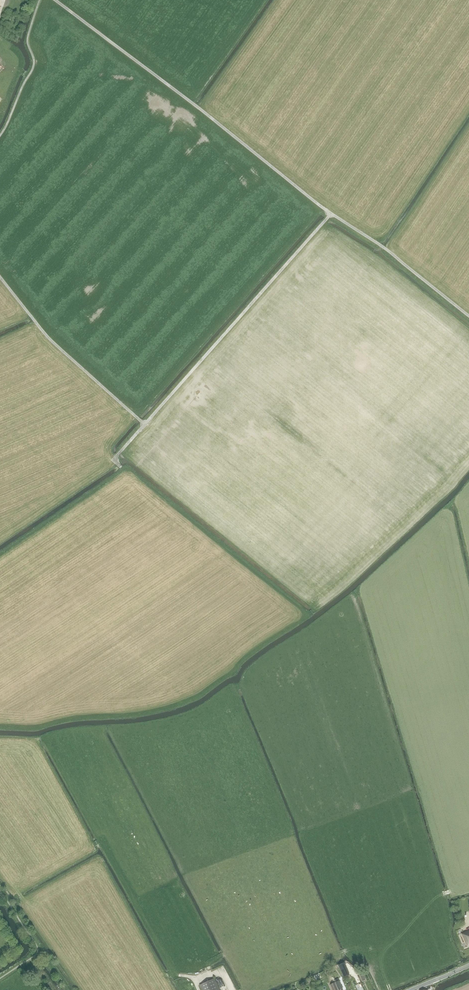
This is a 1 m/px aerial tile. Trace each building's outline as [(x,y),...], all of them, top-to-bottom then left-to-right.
[(339,966),(344,977),(350,975),(345,963),(339,966)] [(215,979),(200,985),(202,989),(220,989),(215,979)]
